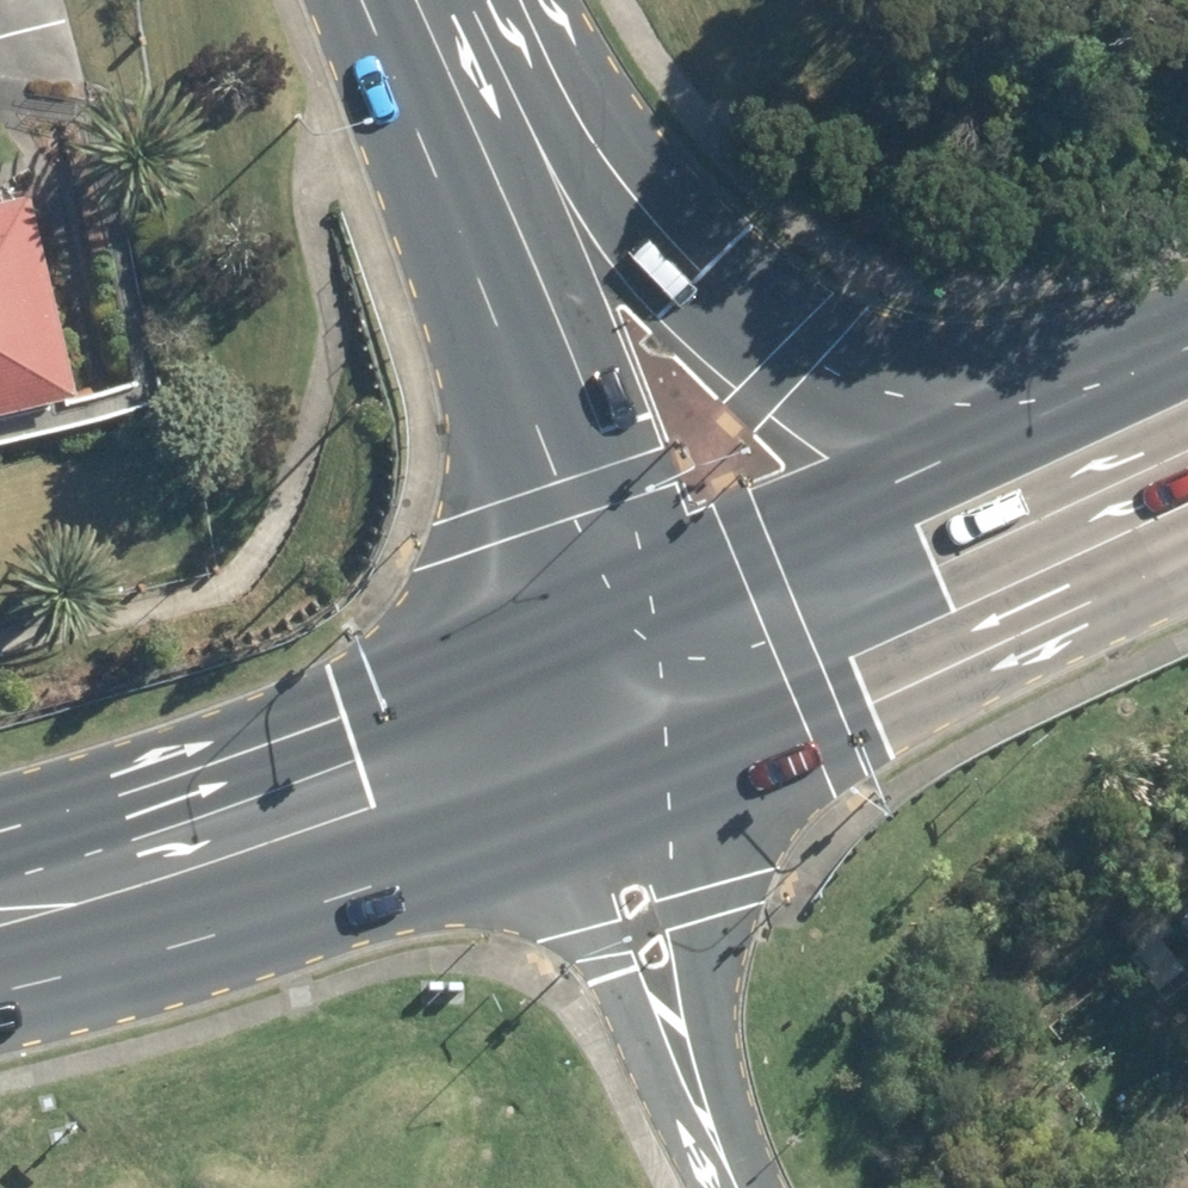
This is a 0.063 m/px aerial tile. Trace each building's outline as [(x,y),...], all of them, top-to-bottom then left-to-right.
[(0,184),(0,393),(64,378),(18,180),(0,184)]
